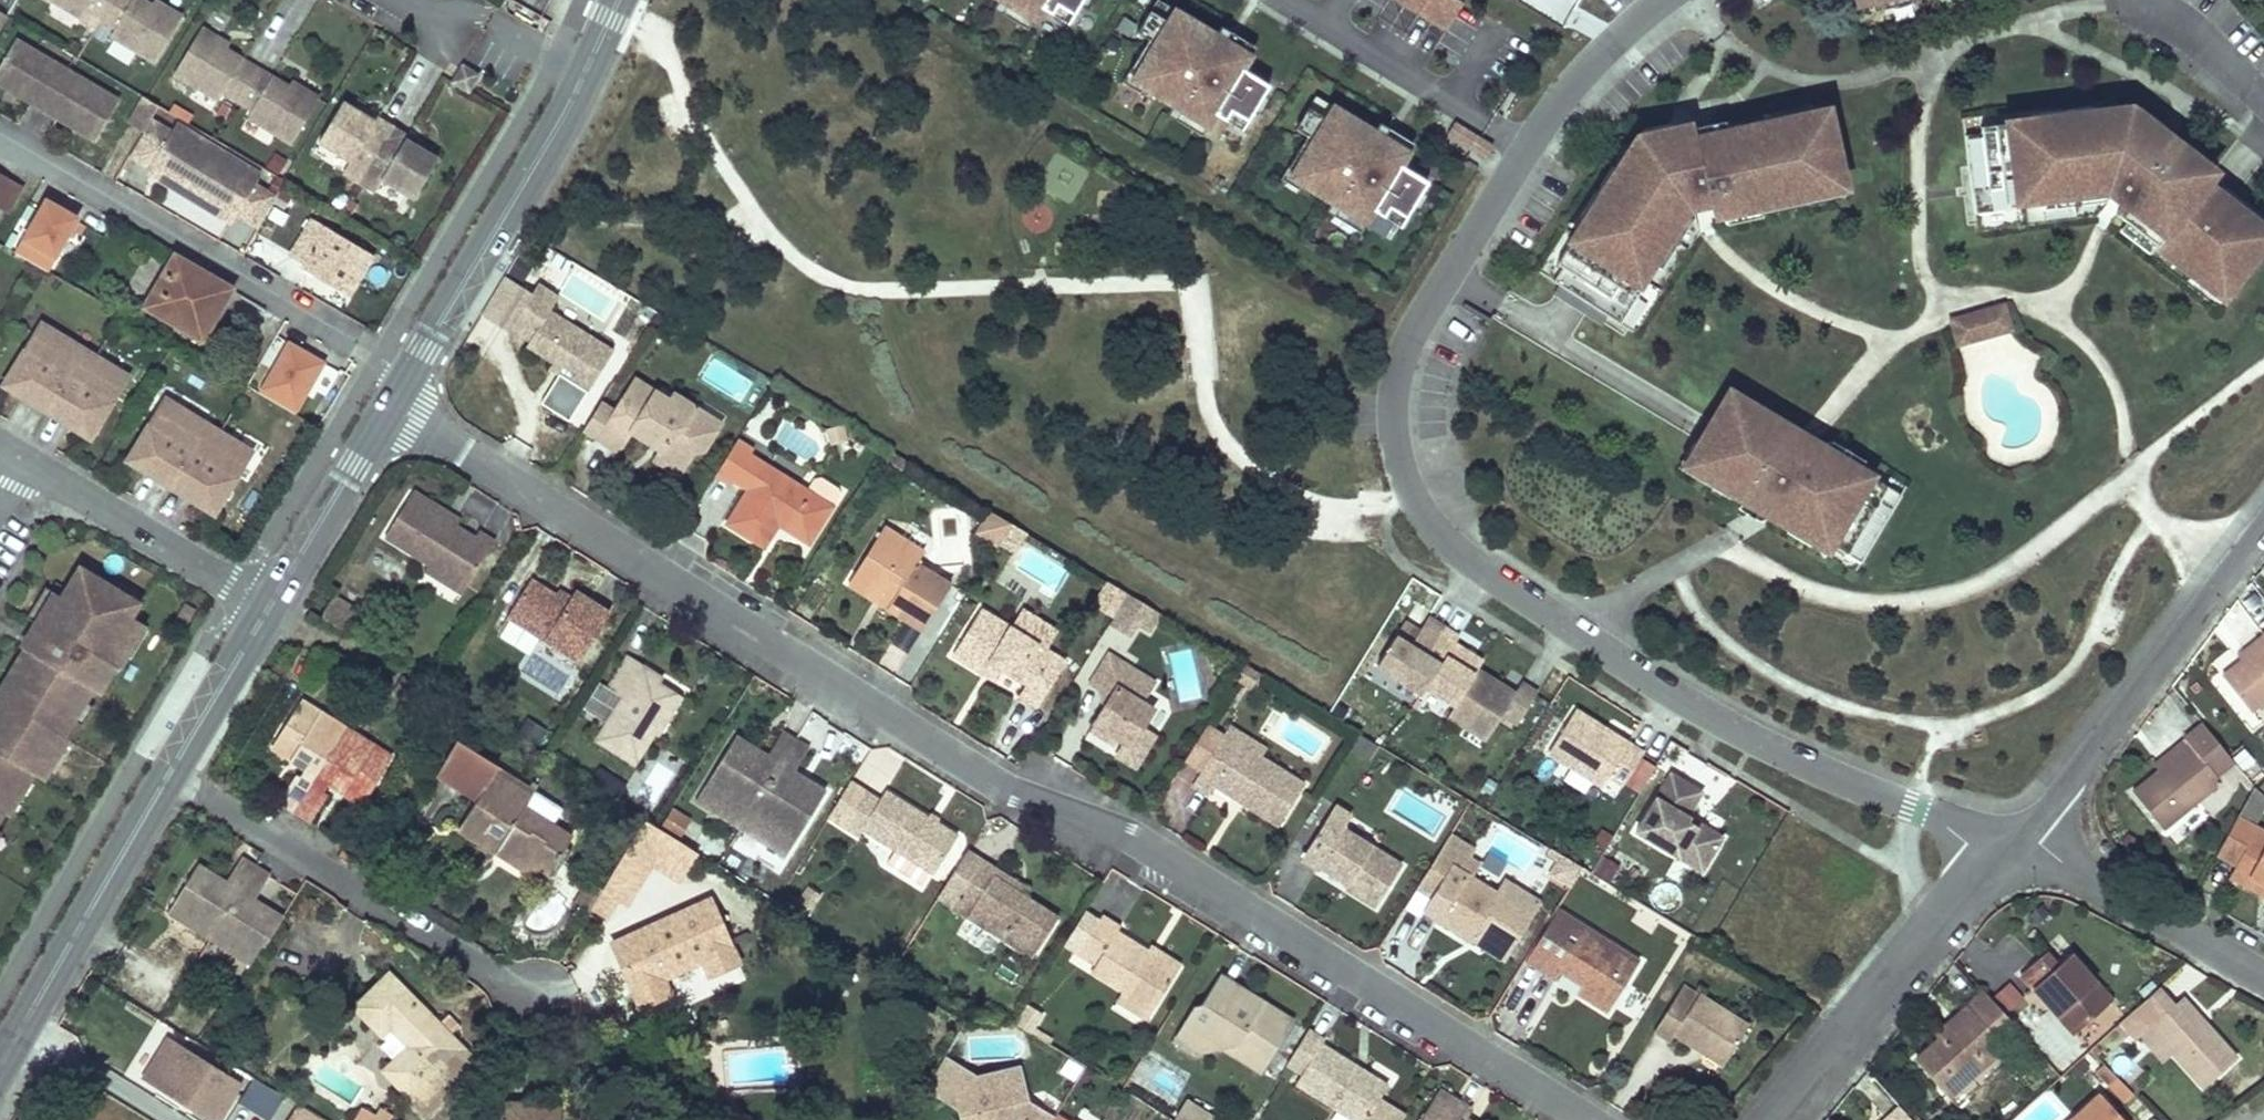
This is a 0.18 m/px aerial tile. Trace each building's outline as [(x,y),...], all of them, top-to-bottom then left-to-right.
[(93,21),(97,13),(126,30),(122,38),(166,65),(193,19),(175,9),(172,14),(162,8),(147,0),(58,0),(93,21)] [(1034,18),(1004,0),(998,0),(994,6),(1028,27),(1034,18)] [(1034,18),(1042,6),(1069,22),(1082,0),(1004,0),(1034,18)] [(1447,29),(1464,2),(1461,0),(1399,0),(1447,29)] [(162,8),(172,14),(175,9),(165,2),(162,8)] [(1148,39),(1129,71),(1146,81),(1143,86),(1173,103),(1208,124),(1215,111),(1242,128),(1269,83),(1242,67),(1251,54),(1216,33),(1175,8),(1168,20),(1150,9),(1137,32),(1148,39)] [(0,9),(0,33),(11,16),(0,9)] [(1216,33),(1251,54),(1259,40),(1224,19),(1216,33)] [(212,30),(185,75),(230,102),(234,94),(263,112),(259,119),(303,146),(330,100),(312,90),(309,95),(299,90),(237,53),(226,46),(230,41),(212,30)] [(121,99),(20,38),(0,72),(0,79),(99,137),(121,99)] [(226,46),(237,53),(240,46),(230,41),(226,46)] [(480,73),(465,64),(455,80),(470,89),(480,73)] [(1146,81),(1129,71),(1123,81),(1140,91),(1143,86),(1146,81)] [(1122,81),(1113,94),(1130,106),(1140,92),(1122,81)] [(299,90),(309,95),(312,90),(302,83),(299,90)] [(164,106),(145,95),(130,121),(148,132),(155,121),(164,106)] [(1202,133),(1208,124),(1173,103),(1168,113),(1202,133)] [(393,183),(424,202),(448,162),(434,155),(424,148),(427,144),(378,115),(376,119),(365,113),(353,105),(329,145),(361,164),(354,176),(386,195),(393,183)] [(1306,135),(1287,168),(1304,178),(1301,182),(1331,200),(1366,221),(1374,208),(1400,224),(1427,180),(1400,164),(1409,151),(1374,130),(1332,105),(1325,117),(1308,106),(1294,128),(1306,135)] [(365,113),(376,119),(378,115),(368,109),(365,113)] [(1966,135),(1972,185),(1975,214),(2010,209),(2010,203),(2044,199),(2043,192),(2074,188),(2075,194),(2115,190),(2119,193),(2128,200),(2116,215),(2126,222),(2223,298),(2263,246),(2263,242),(2252,234),(2259,225),(2190,171),(2188,175),(2162,154),(2160,157),(2148,147),(2155,138),(2142,127),(2119,109),(2092,113),(2092,116),(2035,124),(2034,120),(1981,126),(1982,133),(1966,135)] [(1828,110),(1811,113),(1814,124),(1831,120),(1828,110)] [(1563,266),(1554,280),(1621,323),(1640,293),(1635,290),(1653,261),(1648,257),(1664,231),(1670,235),(1692,201),(1702,199),(1708,198),(1713,216),(1845,188),(1831,120),(1814,124),(1811,113),(1726,132),(1727,135),(1695,142),(1696,145),(1680,148),(1678,137),(1661,141),(1633,146),(1618,169),(1621,171),(1590,220),(1587,218),(1557,263),(1563,266)] [(1374,130),(1409,151),(1417,137),(1381,116),(1374,130)] [(173,175),(193,187),(214,200),(223,186),(242,199),(235,211),(260,227),(278,196),(253,181),(259,171),(199,134),(194,142),(173,130),(172,131),(155,121),(148,132),(134,154),(153,165),(149,170),(169,183),(173,175)] [(199,134),(178,122),(173,130),(194,142),(199,134)] [(2145,122),(2142,127),(2155,138),(2148,147),(2160,157),(2162,154),(2172,142),(2162,135),(2145,122)] [(1660,134),(1661,141),(1678,137),(1680,148),(1696,145),(1695,142),(1692,127),(1660,134)] [(427,144),(424,148),(434,155),(437,150),(427,144)] [(1304,178),(1287,168),(1281,177),(1298,188),(1301,182),(1304,178)] [(0,174),(0,197),(10,179),(0,174)] [(10,179),(0,197),(0,203),(12,210),(24,188),(10,179)] [(242,199),(223,186),(214,200),(193,187),(189,194),(230,219),(235,211),(242,199)] [(48,271),(79,216),(42,194),(10,249),(48,271)] [(1360,230),(1366,221),(1331,200),(1326,209),(1360,230)] [(313,220),(294,251),(318,266),(316,270),(351,291),(372,255),(313,220)] [(2259,225),(2252,234),(2263,242),(2263,229),(2259,225)] [(233,288),(177,254),(148,304),(196,332),(211,307),(219,311),(233,288)] [(556,295),(536,283),(512,322),(530,335),(526,339),(554,356),(564,362),(558,369),(587,387),(611,349),(547,309),(556,295)] [(2004,306),(1975,314),(1978,325),(1988,322),(1992,334),(2011,328),(2004,306)] [(1975,314),(1953,321),(1959,343),(1992,334),(1988,322),(1978,325),(1975,314)] [(100,423),(128,375),(97,356),(79,360),(75,343),(44,323),(14,371),(26,378),(28,376),(41,384),(34,395),(52,405),(70,416),(76,405),(90,414),(88,416),(100,423)] [(297,414),(327,360),(284,336),(254,390),(297,414)] [(75,343),(79,360),(97,356),(75,343)] [(549,363),(558,369),(564,362),(554,356),(549,363)] [(26,378),(14,371),(10,379),(34,395),(41,384),(28,376),(26,378)] [(670,396),(636,375),(620,402),(619,403),(601,432),(621,444),(638,418),(667,436),(661,444),(687,459),(692,451),(705,448),(718,428),(695,412),(693,399),(674,388),(670,396)] [(585,422),(601,432),(619,403),(603,392),(585,422)] [(1710,426),(1692,457),(1720,473),(1715,481),(1754,504),(1760,494),(1779,506),(1773,516),(1774,517),(1791,527),(1794,522),(1862,563),(1892,511),(1882,505),(1892,488),(1818,444),(1815,448),(1814,448),(1811,453),(1796,444),(1799,439),(1728,397),(1710,426)] [(223,499),(252,451),(220,431),(203,436),(199,418),(167,399),(138,447),(150,454),(151,452),(165,459),(158,470),(176,481),(194,491),(200,481),(213,489),(211,491),(223,499)] [(724,418),(693,399),(695,412),(718,428),(724,418)] [(76,405),(70,416),(95,432),(100,423),(88,416),(90,414),(76,405)] [(199,418),(203,436),(220,431),(199,418)] [(756,443),(738,432),(717,467),(733,477),(735,474),(740,465),(755,474),(767,456),(753,448),(756,443)] [(1810,439),(1802,435),(1799,439),(1796,444),(1811,453),(1814,448),(1815,448),(1818,444),(1810,439)] [(661,444),(657,450),(683,466),(687,459),(661,444)] [(150,454),(138,447),(133,454),(158,470),(165,459),(151,452),(150,454)] [(893,448),(882,465),(899,475),(909,458),(893,448)] [(749,484),(727,519),(766,544),(780,521),(810,539),(835,499),(767,456),(755,474),(749,484)] [(755,474),(740,465),(735,474),(749,484),(755,474)] [(200,481),(194,491),(219,507),(223,499),(211,491),(213,489),(200,481)] [(459,516),(412,487),(407,494),(454,523),(459,516)] [(1902,494),(1892,488),(1882,505),(1892,511),(1902,494)] [(454,523),(407,494),(383,532),(428,559),(465,582),(493,537),(477,526),(473,534),(454,523)] [(1779,506),(1760,494),(1754,504),(1764,510),(1773,516),(1779,506)] [(1010,519),(989,507),(977,527),(997,540),(1010,519)] [(883,525),(856,569),(894,593),(887,606),(921,627),(950,583),(917,560),(923,549),(883,525)] [(465,582),(428,559),(423,566),(461,589),(465,582)] [(25,761),(36,767),(61,726),(65,729),(75,713),(87,693),(94,682),(100,686),(117,660),(120,662),(140,629),(126,621),(131,612),(139,600),(119,588),(121,585),(83,562),(65,591),(58,586),(48,603),(39,617),(30,631),(50,644),(43,656),(36,651),(9,697),(4,693),(0,700),(0,802),(25,761)] [(849,580),(887,606),(894,593),(856,569),(849,580)] [(1128,589),(1108,577),(1093,600),(1113,612),(1128,589)] [(58,586),(48,581),(29,612),(39,617),(48,603),(58,586)] [(531,581),(508,616),(579,659),(610,610),(575,589),(572,594),(567,602),(554,594),(531,581)] [(306,601),(316,608),(326,593),(316,586),(306,601)] [(559,587),(554,594),(567,602),(572,594),(559,587)] [(314,611),(337,626),(349,607),(326,593),(316,608),(314,611)] [(982,605),(954,654),(982,671),(992,657),(1004,665),(1027,680),(1018,692),(1038,703),(1066,657),(1047,646),(1012,624),(982,605)] [(1021,609),(1012,624),(1047,646),(1056,632),(1021,609)] [(126,621),(140,629),(145,620),(131,612),(126,621)] [(1412,639),(1393,629),(1370,673),(1489,736),(1502,712),(1519,721),(1536,689),(1519,680),(1515,687),(1478,666),(1486,651),(1424,617),(1412,639)] [(30,631),(23,643),(36,651),(43,656),(50,644),(30,631)] [(2238,654),(2243,659),(2263,643),(2263,635),(2238,654)] [(2243,659),(2224,675),(2251,710),(2263,700),(2263,643),(2243,659)] [(1151,734),(1138,726),(1152,704),(1141,696),(1153,676),(1109,649),(1091,677),(1110,689),(1090,723),(1111,736),(1120,742),(1113,753),(1131,765),(1151,734)] [(674,691),(659,681),(640,669),(644,663),(628,653),(608,686),(623,696),(595,740),(631,763),(653,730),(651,729),(674,691)] [(992,657),(982,671),(996,679),(1004,665),(992,657)] [(1259,668),(1243,658),(1233,673),(1250,684),(1259,668)] [(640,669),(659,681),(663,676),(644,663),(640,669)] [(299,690),(268,738),(303,759),(297,769),(292,765),(275,792),(307,811),(324,785),(319,781),(325,772),(360,792),(390,743),(299,690)] [(653,730),(658,733),(681,695),(674,691),(651,729),(653,730)] [(87,693),(75,713),(84,719),(96,699),(87,693)] [(1545,748),(1631,802),(1658,759),(1573,705),(1545,748)] [(1229,719),(1223,729),(1261,752),(1267,741),(1229,719)] [(2192,744),(2162,768),(2134,791),(2164,829),(2223,782),(2218,777),(2236,762),(2203,721),(2186,737),(2192,744)] [(1090,723),(1084,733),(1103,746),(1111,736),(1090,723)] [(737,732),(696,796),(739,824),(795,734),(783,725),(768,750),(737,732)] [(1223,729),(1192,779),(1210,790),(1215,781),(1278,820),(1304,779),(1261,752),(1223,729)] [(810,743),(795,734),(739,824),(785,852),(825,786),(795,767),(810,743)] [(2186,737),(2156,761),(2162,768),(2192,744),(2186,737)] [(446,770),(487,787),(492,778),(498,770),(499,767),(468,742),(452,741),(446,770)] [(659,805),(675,768),(655,759),(639,796),(659,805)] [(498,770),(492,778),(530,801),(535,793),(498,770)] [(1723,834),(1698,819),(1696,824),(1687,818),(1690,814),(1687,812),(1702,789),(1672,770),(1637,827),(1702,867),(1723,834)] [(843,821),(866,784),(851,775),(834,802),(828,811),(843,821)] [(487,787),(462,826),(499,850),(506,840),(553,869),(575,835),(554,823),(527,806),(530,801),(492,778),(487,787)] [(2257,826),(2263,814),(2263,791),(2253,783),(2240,809),(2236,815),(2216,851),(2237,863),(2232,871),(2263,889),(2263,830),(2257,826)] [(957,830),(886,784),(881,793),(866,784),(843,821),(861,831),(864,825),(892,842),(885,854),(922,877),(929,866),(933,869),(957,830)] [(530,801),(527,806),(554,823),(563,808),(536,792),(535,793),(530,801)] [(1335,801),(1319,825),(1336,836),(1344,824),(1352,811),(1335,801)] [(661,823),(682,835),(691,817),(671,806),(661,823)] [(1698,819),(1690,814),(1687,818),(1696,824),(1698,819)] [(647,819),(618,866),(642,881),(655,861),(684,877),(700,851),(690,845),(658,825),(656,824),(647,819)] [(1319,825),(1301,854),(1319,865),(1322,860),(1350,878),(1346,884),(1376,902),(1401,862),(1344,824),(1336,836),(1319,825)] [(506,840),(499,850),(546,879),(553,869),(506,840)] [(985,854),(970,844),(938,895),(952,904),(985,854)] [(1585,864),(1565,852),(1558,863),(1567,868),(1562,875),(1574,882),(1585,864)] [(985,854),(952,904),(1032,952),(1057,910),(1027,892),(996,873),(1002,865),(985,854)] [(213,884),(217,876),(199,866),(172,914),(257,966),(286,917),(266,905),(262,914),(246,904),(251,896),(258,901),(272,878),(243,859),(228,883),(234,887),(230,895),(213,884)] [(1533,912),(1498,891),(1450,862),(1423,906),(1472,934),(1477,927),(1512,948),(1533,912)] [(1567,868),(1558,863),(1554,870),(1562,875),(1567,868)] [(1032,883),(1002,865),(996,873),(1027,892),(1032,883)] [(642,881),(618,866),(605,887),(592,878),(577,901),(591,910),(595,906),(608,914),(618,896),(629,902),(642,881)] [(2232,871),(2230,874),(2263,892),(2263,889),(2232,871)] [(228,883),(217,876),(213,884),(230,895),(234,887),(228,883)] [(1505,877),(1498,891),(1533,912),(1539,903),(1538,898),(1505,877)] [(806,885),(799,897),(810,904),(816,892),(806,885)] [(654,908),(660,920),(700,903),(694,890),(654,908)] [(266,905),(258,901),(251,896),(246,904),(262,914),(266,905)] [(700,903),(660,920),(617,940),(643,1003),(672,989),(666,975),(704,958),(711,972),(740,960),(712,897),(700,903)] [(1528,955),(1542,964),(1558,974),(1563,965),(1591,983),(1586,991),(1608,1006),(1640,957),(1588,925),(1559,907),(1528,955)] [(1095,917),(1082,909),(1062,941),(1075,949),(1095,917)] [(1118,922),(1100,911),(1095,917),(1075,949),(1093,961),(1089,966),(1122,987),(1151,1004),(1174,966),(1145,949),(1114,929),(1118,922)] [(1477,927),(1472,934),(1507,955),(1512,948),(1477,927)] [(1150,941),(1145,949),(1174,966),(1178,958),(1150,941)] [(2021,975),(2034,989),(2040,984),(2057,1003),(2052,1008),(2076,1033),(2113,998),(2070,953),(2057,965),(2045,953),(2021,975)] [(1292,1017),(1218,972),(1201,1001),(1192,1002),(1182,1020),(1221,1045),(1237,1041),(1267,1060),(1292,1017)] [(359,1006),(385,1033),(394,1025),(412,1044),(398,1058),(387,1070),(431,1115),(482,1064),(453,1034),(439,1020),(393,973),(359,1006)] [(1685,979),(1655,1027),(1672,1038),(1677,1030),(1723,1060),(1748,1020),(1685,979)] [(2040,984),(2034,989),(2052,1008),(2057,1003),(2040,984)] [(1151,1004),(1122,987),(1115,997),(1144,1014),(1151,1004)] [(2121,1020),(2138,1039),(2141,1036),(2152,1027),(2173,1054),(2201,1088),(2234,1060),(2183,998),(2174,1005),(2159,987),(2127,1015),(2121,1020)] [(1972,1013),(1940,1042),(1918,1061),(1952,1097),(2022,1032),(2017,1027),(1992,999),(1985,992),(1968,1008),(1972,1013)] [(960,994),(953,1004),(967,1012),(972,1001),(960,994)] [(1026,999),(1014,1018),(1030,1027),(1041,1008),(1026,999)] [(1968,1008),(1936,1037),(1940,1042),(1972,1013),(1968,1008)] [(449,1011),(439,1020),(453,1034),(463,1024),(449,1011)] [(1221,1045),(1182,1020),(1174,1033),(1202,1049),(1221,1045)] [(394,1025),(385,1033),(391,1038),(385,1044),(398,1058),(412,1044),(394,1025)] [(2152,1027),(2141,1036),(2163,1062),(2173,1054),(2152,1027)] [(1307,1028),(1287,1060),(1302,1070),(1296,1080),(1357,1119),(1362,1119),(1368,1110),(1375,1099),(1384,1085),(1320,1043),(1323,1038),(1307,1028)] [(148,1076),(217,1119),(241,1084),(172,1038),(148,1076)] [(1237,1041),(1221,1045),(1261,1068),(1267,1060),(1237,1041)] [(1082,1060),(1066,1050),(1056,1067),(1073,1077),(1082,1060)] [(1049,1116),(1033,1106),(1025,1108),(1013,1065),(949,1081),(959,1119),(1046,1119),(1049,1116)] [(2106,1066),(2097,1074),(2107,1086),(2117,1078),(2109,1069),(2106,1066)] [(2117,1078),(2107,1086),(2121,1102),(2131,1094),(2124,1086),(2117,1078)] [(1438,1087),(1417,1119),(1418,1119),(1473,1119),(1465,1115),(1470,1106),(1438,1087)] [(2099,1094),(2069,1119),(2122,1119),(2099,1094)] [(1187,1099),(1176,1118),(1178,1119),(1207,1119),(1211,1114),(1187,1099)] [(1375,1099),(1368,1110),(1362,1119),(1398,1119),(1401,1115),(1375,1099)] [(558,1104),(510,1105),(510,1119),(559,1119),(558,1104)] [(356,1116),(363,1119),(389,1119),(394,1112),(384,1106),(377,1116),(362,1107),(356,1116)] [(1889,1119),(1913,1119),(1902,1108),(1889,1119)]
